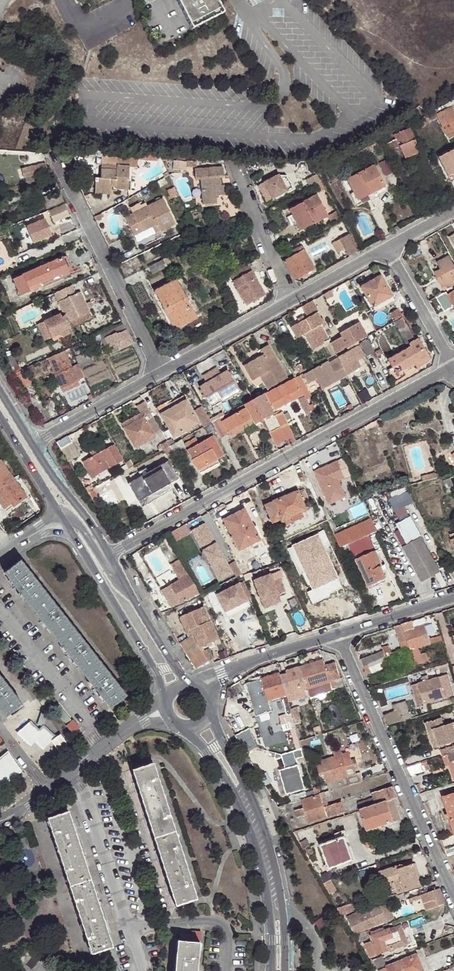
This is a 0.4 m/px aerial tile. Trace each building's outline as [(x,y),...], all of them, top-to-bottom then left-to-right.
[(216,0),(177,0),(192,28),(222,12),(216,0)] [(436,115),(445,133),(449,139),(453,136),(453,135),(451,130),(453,128),(453,106),(436,115)] [(434,110),(427,114),(430,118),(436,115),(434,110)] [(395,139),(386,142),(389,150),(399,146),(402,156),(417,150),(409,129),(394,134),(395,139)] [(360,151),(362,155),(371,151),(368,147),(360,151)] [(453,171),(453,148),(437,156),(446,175),(453,171)] [(347,158),(349,162),(351,165),(363,158),(362,155),(360,151),(347,158)] [(89,155),(76,155),(76,160),(82,160),(81,164),(88,164),(89,155)] [(186,161),(171,160),(171,169),(185,170),(186,161)] [(45,162),(21,168),(23,177),(47,171),(45,162)] [(128,166),(101,165),(100,177),(95,176),(94,191),(111,192),(111,189),(111,186),(116,186),(127,186),(128,166)] [(356,199),(374,190),(383,186),(372,166),(346,179),(353,191),(356,199)] [(202,177),(203,195),(215,194),(221,194),(221,186),(220,175),(215,175),(214,167),(201,168),(202,177)] [(278,174),(264,181),(273,198),(293,187),(287,175),(278,174)] [(308,187),(320,181),(318,175),(305,181),(308,187)] [(375,193),(374,190),(356,199),(353,191),(349,194),(354,204),(375,193)] [(65,204),(61,194),(50,198),(46,199),(44,200),(48,210),(65,204)] [(215,194),(203,195),(203,203),(215,202),(215,194)] [(296,221),(300,230),(328,216),(317,195),(290,209),(292,214),(288,216),(294,223),(296,221)] [(158,221),(160,225),(161,227),(176,221),(164,196),(146,204),(131,212),(125,215),(134,233),(153,223),(158,221)] [(129,208),(131,212),(146,204),(145,202),(140,205),(139,202),(129,208)] [(58,220),(69,216),(65,204),(53,209),(58,220)] [(328,216),(332,224),(340,219),(336,211),(328,216)] [(44,220),(25,227),(31,242),(50,235),(44,220)] [(348,257),(357,252),(347,234),(338,239),(344,249),(348,257)] [(344,249),(338,239),(332,243),(338,253),(344,249)] [(294,256),(304,250),(302,246),(292,251),(294,256)] [(294,256),(284,261),(293,278),(313,268),(304,250),(294,256)] [(29,291),(28,289),(27,286),(41,281),(42,283),(68,272),(62,257),(12,279),(19,295),(29,291)] [(161,260),(165,267),(170,265),(166,257),(161,260)] [(450,285),(453,283),(453,267),(449,257),(438,263),(442,270),(450,285)] [(153,274),(165,267),(161,260),(149,266),(153,274)] [(228,272),(233,280),(252,270),(247,262),(228,272)] [(252,270),(233,280),(237,287),(255,277),(252,270)] [(444,289),(450,285),(442,270),(435,273),(444,289)] [(361,286),(372,306),(391,296),(380,275),(361,286)] [(255,277),(237,287),(247,304),(265,294),(255,277)] [(166,312),(175,328),(196,317),(176,279),(155,290),(159,299),(166,312)] [(71,284),(53,292),(62,312),(64,315),(67,321),(89,311),(88,309),(86,305),(80,291),(75,293),(71,284)] [(330,289),(324,293),(327,298),(333,295),(330,289)] [(391,296),(372,306),(374,312),(393,301),(391,296)] [(156,300),(163,314),(166,312),(159,299),(156,300)] [(311,300),(301,306),(307,317),(290,326),(296,337),(310,329),(319,345),(329,339),(322,326),(325,324),(321,317),(320,318),(316,312),(318,311),(311,300)] [(398,307),(391,312),(395,319),(402,315),(398,307)] [(67,321),(64,322),(66,328),(92,317),(89,311),(67,321)] [(171,330),(175,328),(166,312),(163,314),(171,330)] [(59,313),(43,320),(50,337),(60,332),(61,336),(68,332),(66,328),(64,322),(67,321),(64,315),(63,316),(62,315),(61,316),(59,313)] [(395,322),(399,329),(406,325),(402,319),(395,322)] [(43,320),(36,323),(43,339),(50,337),(43,320)] [(367,334),(359,321),(340,332),(342,336),(331,342),(336,353),(346,347),(345,347),(367,334)] [(406,325),(399,329),(397,330),(407,349),(387,360),(392,368),(397,365),(401,372),(414,364),(407,350),(412,348),(410,344),(415,342),(406,325)] [(119,342),(129,337),(126,330),(116,334),(115,334),(119,342)] [(109,347),(117,343),(119,342),(115,334),(116,334),(115,332),(105,337),(109,347)] [(120,349),(132,343),(129,337),(119,342),(117,343),(120,349)] [(358,344),(365,357),(374,352),(367,339),(358,344)] [(407,350),(414,364),(428,356),(419,339),(415,342),(410,344),(412,348),(407,350)] [(261,382),(265,389),(285,377),(267,346),(260,350),(263,354),(244,365),(253,380),(262,375),(265,380),(261,382)] [(357,360),(364,356),(358,346),(338,358),(340,361),(343,367),(346,374),(360,366),(357,360)] [(65,350),(47,357),(60,388),(61,388),(78,380),(84,377),(77,363),(72,366),(65,350)] [(11,356),(6,359),(12,368),(18,365),(12,355),(11,356)] [(428,356),(414,364),(417,369),(431,361),(428,356)] [(329,367),(340,361),(338,358),(328,364),(329,367)] [(337,381),(347,376),(346,374),(343,367),(340,361),(329,367),(328,364),(326,362),(302,375),(306,384),(315,380),(316,383),(319,382),(322,385),(336,378),(337,381)] [(227,369),(221,373),(217,366),(201,375),(205,382),(199,386),(210,405),(219,400),(221,402),(240,391),(227,369)] [(22,387),(29,383),(20,369),(14,372),(22,387)] [(20,369),(29,383),(30,383),(21,369),(20,369)] [(301,377),(295,379),(303,394),(305,399),(310,396),(301,377)] [(319,387),(337,381),(336,378),(322,385),(319,382),(316,383),(319,387)] [(80,385),(78,380),(61,388),(63,392),(80,385)] [(267,394),(270,401),(280,396),(288,392),(297,387),(294,380),(267,394)] [(300,393),(297,387),(288,392),(291,398),(300,393)] [(280,396),(283,403),(291,398),(288,392),(280,396)] [(272,412),(262,393),(252,399),(261,418),(272,412)] [(298,397),(306,413),(311,410),(305,399),(303,394),(298,397)] [(159,414),(185,400),(183,395),(157,409),(159,414)] [(280,396),(270,401),(274,408),(283,403),(280,396)] [(261,418),(252,399),(243,405),(244,408),(250,417),(253,423),(261,418)] [(198,423),(185,400),(159,414),(172,437),(198,423)] [(225,400),(204,411),(205,412),(209,418),(228,408),(225,400)] [(132,445),(159,429),(145,402),(136,406),(142,417),(123,427),(132,445)] [(203,426),(204,425),(211,422),(209,418),(205,412),(204,411),(201,406),(194,409),(198,416),(197,416),(203,426)] [(250,417),(244,408),(227,417),(222,421),(226,429),(250,417)] [(311,421),(315,419),(311,410),(306,413),(311,421)] [(277,451),(294,441),(281,414),(275,417),(272,412),(261,418),(277,451)] [(227,417),(225,413),(211,422),(214,430),(218,436),(227,431),(226,429),(222,421),(227,417)] [(245,428),(253,423),(250,417),(226,429),(227,431),(229,434),(244,427),(245,428)] [(209,433),(214,430),(211,422),(204,425),(209,433)] [(198,442),(187,449),(197,468),(223,455),(212,435),(207,438),(198,442)] [(184,444),(187,449),(198,442),(195,437),(184,444)] [(168,445),(174,456),(187,449),(184,444),(182,438),(168,445)] [(72,441),(62,447),(67,457),(70,455),(72,458),(79,454),(72,441)] [(91,455),(81,461),(90,477),(122,460),(112,444),(95,453),(93,449),(89,451),(91,455)] [(337,460),(344,477),(351,474),(344,457),(337,460)] [(126,483),(129,487),(132,493),(146,486),(149,492),(168,482),(166,479),(175,474),(167,459),(139,475),(126,483)] [(337,460),(315,470),(329,504),(347,496),(340,479),(344,477),(337,460)] [(4,510),(23,496),(0,464),(0,504),(4,510)] [(452,489),(449,479),(442,481),(446,490),(452,489)] [(132,493),(129,487),(126,488),(122,490),(126,500),(134,501),(149,492),(146,486),(132,493)] [(297,491),(264,504),(271,523),(281,519),(290,515),(296,513),(298,519),(303,517),(301,511),(304,509),(297,491)] [(110,508),(116,519),(121,516),(115,505),(110,508)] [(222,519),(238,551),(259,541),(244,508),(222,519)] [(290,515),(281,519),(283,525),(292,521),(290,515)] [(371,518),(334,534),(340,547),(350,543),(368,535),(377,531),(371,518)] [(232,572),(204,522),(191,529),(204,551),(211,564),(219,579),(232,572)] [(191,532),(186,523),(171,531),(176,541),(191,532)] [(394,531),(402,543),(412,537),(403,525),(394,531)] [(318,533),(293,545),(313,590),(338,578),(318,533)] [(350,543),(356,557),(373,549),(368,535),(350,543)] [(421,581),(439,571),(421,537),(402,547),(421,581)] [(373,549),(356,557),(370,588),(387,581),(380,567),(382,566),(373,549)] [(211,564),(204,551),(202,552),(209,565),(211,564)] [(18,558),(2,571),(14,586),(18,590),(41,619),(45,625),(67,653),(71,659),(94,687),(98,694),(109,707),(124,694),(18,558)] [(242,572),(235,560),(229,564),(236,576),(242,572)] [(178,580),(187,574),(181,562),(172,567),(178,580)] [(169,584),(179,602),(197,592),(187,574),(178,580),(169,584)] [(270,575),(253,581),(261,602),(278,595),(285,593),(279,579),(272,581),(270,575)] [(173,605),(179,602),(169,584),(163,587),(173,605)] [(245,584),(240,586),(247,603),(252,601),(245,584)] [(220,588),(206,594),(211,608),(221,604),(224,612),(247,603),(240,586),(222,593),(220,588)] [(278,595),(261,602),(263,609),(280,602),(278,595)] [(247,603),(224,612),(226,618),(249,609),(247,603)] [(203,606),(195,609),(201,623),(208,620),(203,606)] [(195,609),(183,614),(189,630),(191,629),(192,633),(198,646),(200,646),(216,639),(208,620),(201,623),(195,609)] [(183,614),(178,615),(186,635),(192,633),(191,629),(189,630),(183,614)] [(417,626),(415,620),(401,624),(406,641),(409,650),(412,649),(414,656),(420,654),(418,647),(429,644),(442,640),(441,635),(427,639),(423,625),(417,626)] [(401,624),(395,626),(402,652),(409,650),(406,641),(401,624)] [(201,650),(200,646),(198,646),(196,647),(190,636),(178,642),(192,667),(204,660),(211,658),(207,648),(201,650)] [(381,645),(382,648),(386,656),(390,665),(392,662),(388,652),(390,651),(386,644),(381,645)] [(362,665),(368,664),(386,656),(382,648),(359,658),(362,665)] [(409,650),(402,652),(405,662),(396,665),(398,671),(417,664),(414,656),(412,649),(409,650)] [(426,652),(420,654),(423,663),(429,661),(426,652)] [(414,656),(417,664),(423,663),(420,654),(414,656)] [(386,656),(368,664),(362,665),(362,666),(366,675),(390,665),(386,656)] [(322,659),(300,666),(307,687),(329,680),(324,665),(322,659)] [(334,662),(324,665),(329,680),(339,677),(334,662)] [(284,695),(278,673),(246,682),(255,715),(271,711),(268,699),(284,695)] [(8,712),(21,702),(0,675),(0,710),(4,715),(7,713),(8,712)] [(453,695),(448,676),(439,678),(445,698),(453,695)] [(333,687),(344,684),(343,678),(332,682),(333,687)] [(445,698),(439,678),(428,681),(421,683),(418,684),(423,704),(445,698)] [(243,688),(239,680),(235,683),(232,687),(235,693),(243,688)] [(329,680),(307,687),(310,696),(331,690),(329,680)] [(416,707),(423,704),(418,684),(410,686),(416,707)] [(400,710),(403,721),(411,719),(405,701),(392,704),(395,712),(400,710)] [(388,725),(403,721),(400,710),(395,712),(384,716),(388,725)] [(288,712),(276,717),(281,730),(293,726),(288,712)] [(453,722),(444,725),(442,717),(425,722),(428,731),(433,729),(438,745),(453,740),(453,725),(453,722)] [(31,722),(22,732),(32,741),(37,737),(45,744),(51,738),(59,748),(67,742),(60,732),(55,736),(44,726),(40,731),(31,722)] [(433,747),(438,745),(433,729),(428,731),(433,747)] [(251,736),(246,739),(242,731),(237,733),(246,750),(256,745),(251,736)] [(329,783),(331,791),(366,780),(364,773),(356,775),(354,768),(353,762),(351,754),(323,762),(324,767),(319,768),(321,777),(326,775),(329,783)] [(9,755),(0,760),(0,777),(4,775),(5,777),(16,768),(9,755)] [(305,762),(306,766),(319,762),(318,758),(305,762)] [(299,762),(279,767),(286,792),(305,787),(299,762)] [(152,763),(131,770),(135,782),(140,795),(145,812),(149,825),(157,850),(161,865),(166,879),(171,894),(174,906),(196,899),(152,763)] [(421,763),(407,767),(411,776),(423,771),(421,763)] [(376,805),(399,798),(394,786),(372,793),(376,805)] [(442,797),(446,811),(444,812),(447,822),(450,821),(453,834),(453,793),(442,797)] [(315,796),(302,800),(305,808),(307,815),(309,823),(327,817),(324,807),(321,795),(315,796)] [(359,804),(360,811),(376,806),(376,805),(374,801),(363,804),(362,803),(359,804)] [(401,820),(394,801),(388,802),(394,822),(401,820)] [(342,802),(335,804),(338,814),(345,812),(342,802)] [(376,806),(360,811),(367,832),(385,827),(394,823),(394,822),(388,802),(376,806)] [(278,808),(283,815),(290,813),(291,808),(289,804),(278,808)] [(335,804),(324,807),(327,817),(338,814),(335,804)] [(307,815),(305,808),(295,812),(297,818),(307,815)] [(91,955),(112,948),(68,810),(46,817),(91,955)] [(290,826),(293,832),(302,829),(299,822),(290,826)] [(385,827),(367,832),(369,837),(387,832),(386,830),(385,827)] [(321,845),(328,870),(353,862),(345,838),(321,845)] [(299,843),(303,849),(310,845),(306,839),(299,843)] [(387,897),(421,886),(413,863),(397,868),(396,866),(379,872),(387,897)] [(322,882),(328,892),(336,888),(331,880),(322,882)] [(439,889),(421,895),(426,911),(439,907),(446,904),(439,889)] [(342,916),(347,915),(355,913),(349,904),(337,908),(342,916)] [(356,912),(363,929),(371,926),(374,924),(385,921),(381,909),(380,904),(369,909),(369,908),(356,912)] [(381,909),(385,921),(392,919),(388,906),(381,909)] [(353,932),(363,929),(356,912),(355,913),(347,915),(353,932)] [(322,918),(315,923),(319,930),(327,926),(322,918)] [(365,947),(369,957),(407,945),(405,938),(401,939),(400,935),(404,934),(401,926),(384,931),(383,927),(370,932),(374,944),(365,947)] [(366,931),(356,934),(359,943),(369,940),(366,931)] [(176,940),(175,953),(173,968),(173,970),(196,970),(199,942),(176,940)] [(417,956),(378,970),(422,970),(417,956)] [(383,960),(372,965),(373,969),(384,964),(383,960)]
